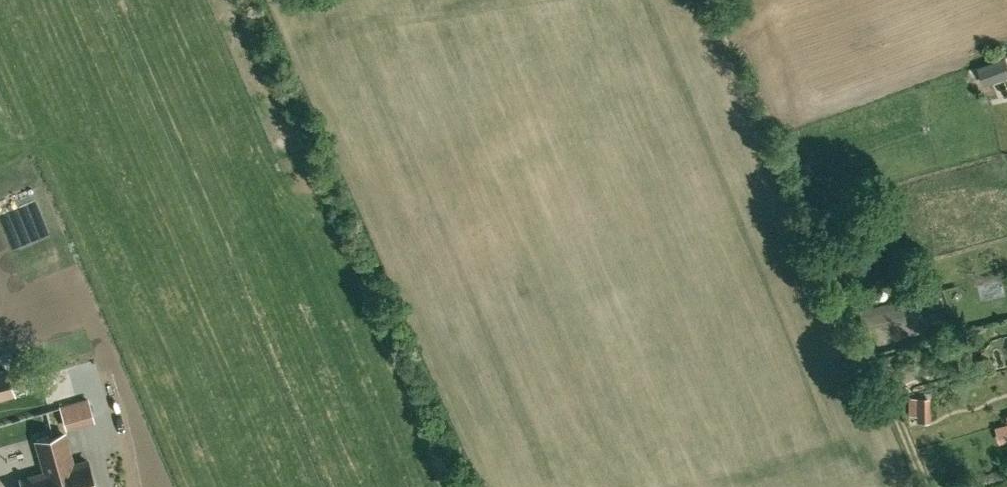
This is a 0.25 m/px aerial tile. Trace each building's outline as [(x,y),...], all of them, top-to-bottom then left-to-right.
[(1006,57),(978,67),(984,85),(1006,77),(1006,60),(1006,57)] [(899,297),(858,309),(863,326),(904,314),(899,297)] [(13,394),(6,369),(0,371),(0,398),(13,394)] [(63,428),(93,420),(87,396),(57,404),(63,428)] [(917,421),(929,421),(929,397),(917,397),(917,421)] [(998,443),(1006,441),(1006,412),(1005,413),(1006,422),(994,425),(998,443)] [(45,471),(21,478),(24,486),(95,486),(87,459),(72,464),(64,433),(37,440),(45,471)]
